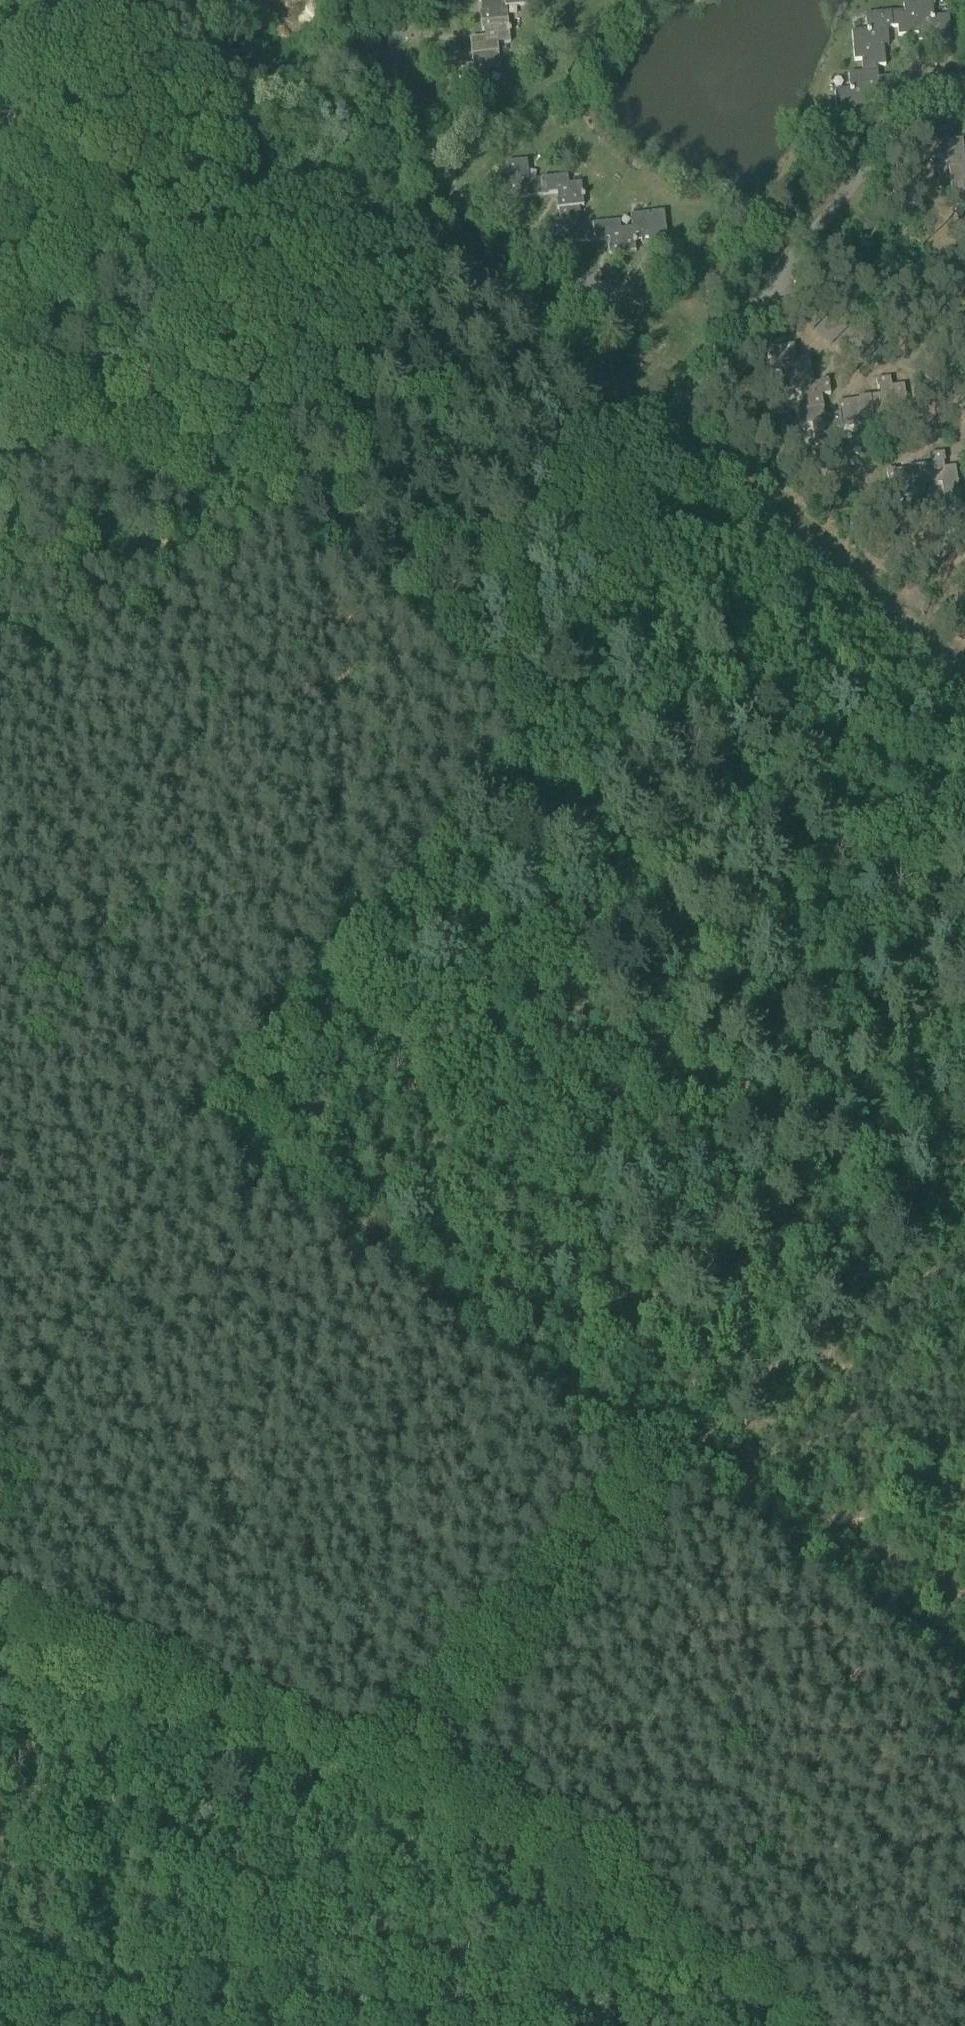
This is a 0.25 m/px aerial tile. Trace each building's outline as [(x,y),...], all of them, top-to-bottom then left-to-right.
[(481,23),(508,20),(507,8),(506,0),(478,0),(479,2),(481,2),(483,16),(480,16),(481,23)] [(507,8),(532,5),(531,0),(506,0),(507,8)] [(904,12),(890,13),(892,28),(897,28),(898,36),(918,35),(918,40),(936,38),(936,43),(951,42),(949,16),(934,18),(932,2),(903,5),(904,12)] [(861,61),(863,74),(877,72),(877,67),(886,66),(884,47),(889,46),(887,29),(892,28),(890,13),(865,16),(867,31),(852,32),(854,61),(861,61)] [(470,39),(472,55),(499,52),(498,45),(510,43),(509,32),(511,32),(511,28),(509,28),(508,20),(481,23),(482,31),(484,31),(485,38),(470,39)] [(499,52),(472,55),(473,66),(466,67),(466,64),(457,65),(459,80),(468,79),(469,91),(490,89),(488,69),(500,68),(499,52)] [(877,72),(863,74),(848,75),(850,90),(834,92),(837,117),(851,116),(851,111),(869,109),(868,104),(888,102),(887,94),(893,93),(892,78),(878,79),(877,72)] [(948,156),(949,168),(964,167),(962,141),(951,142),(951,135),(953,134),(952,126),(937,127),(938,136),(926,137),(928,158),(948,156)] [(518,199),(543,196),(541,180),(529,181),(527,161),(526,161),(512,163),(506,164),(507,170),(508,176),(502,177),(500,177),(500,179),(501,192),(509,191),(509,188),(516,188),(518,199)] [(964,167),(949,168),(951,194),(959,194),(961,206),(964,206),(964,167)] [(559,210),(579,208),(584,207),(583,199),(585,199),(584,195),(582,195),(581,184),(568,185),(568,177),(541,180),(543,196),(557,194),(558,202),(556,202),(557,210),(559,210)] [(570,244),(595,241),(593,225),(581,226),(579,208),(559,210),(560,221),(552,222),(554,236),(561,236),(561,233),(568,232),(570,244)] [(631,216),(632,229),(634,244),(635,244),(637,244),(636,243),(642,242),(642,240),(655,239),(655,240),(667,239),(664,212),(631,216)] [(593,225),(595,241),(609,239),(610,247),(608,247),(609,254),(636,251),(635,244),(634,244),(632,229),(621,230),(620,222),(593,225)] [(784,371),(785,378),(811,374),(809,359),(794,361),(793,354),(795,354),(794,346),(768,350),(769,358),(767,358),(768,362),(770,362),(771,373),(784,371)] [(802,392),(805,410),(823,407),(822,396),(830,395),(828,381),(820,382),(820,384),(813,385),(812,379),(811,374),(785,378),(787,394),(802,392)] [(880,396),(869,397),(874,424),(889,421),(887,409),(907,406),(904,385),(891,387),(890,379),(876,381),(877,389),(879,389),(880,396)] [(837,404),(839,414),(841,429),(874,424),(869,397),(858,399),(859,401),(837,404)] [(823,407),(805,410),(796,412),(799,428),(812,426),(815,445),(834,442),(833,430),(841,429),(839,414),(832,416),(832,417),(825,418),(823,407)] [(941,482),(943,496),(959,494),(955,467),(946,469),(944,454),(929,456),(931,465),(920,466),(922,485),(941,482)] [(923,493),(922,485),(920,466),(908,468),(908,470),(895,472),(894,470),(886,471),(890,498),(923,493)] [(961,507),(959,494),(943,496),(947,522),(955,521),(957,533),(960,533),(960,535),(964,534),(964,507),(961,507)]
